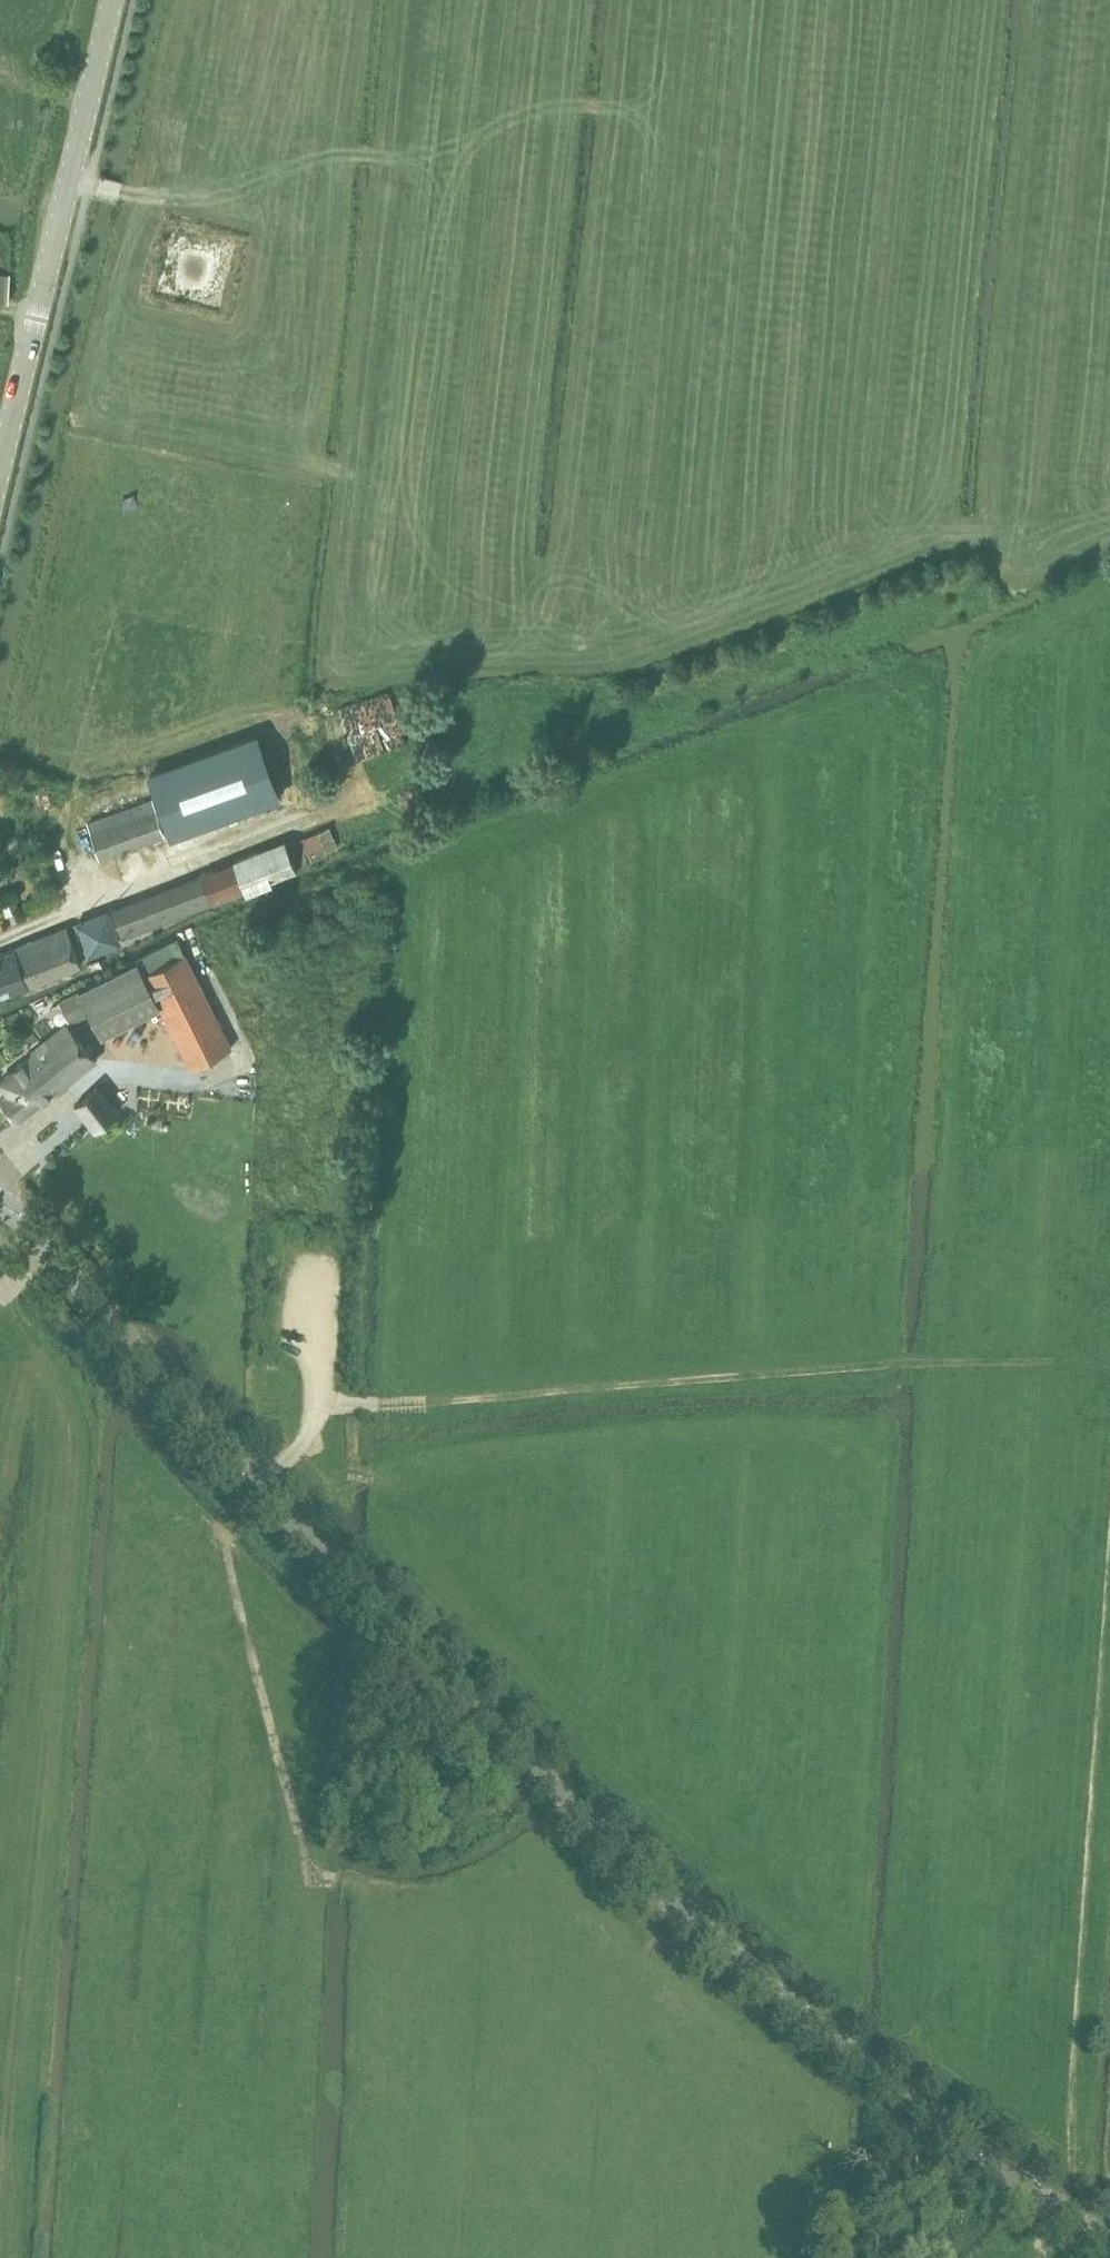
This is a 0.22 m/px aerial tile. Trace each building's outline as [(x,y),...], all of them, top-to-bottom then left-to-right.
[(10,300),(11,273),(0,272),(0,300),(10,300)] [(339,707),(347,732),(357,761),(358,761),(361,769),(362,769),(371,793),(427,772),(423,762),(420,764),(415,749),(412,741),(416,740),(400,688),(389,692),(388,691),(339,707)] [(150,774),(172,837),(278,798),(255,736),(150,774)] [(87,823),(100,858),(165,834),(152,800),(87,823)] [(194,877),(113,909),(124,937),(214,902),(216,906),(297,874),(295,868),(328,855),(326,851),(338,847),(330,827),(318,832),(286,845),(284,840),(234,860),(234,861),(194,877)] [(77,923),(89,954),(120,942),(108,911),(77,923)] [(28,942),(14,947),(15,949),(0,955),(0,996),(81,965),(67,927),(28,942)] [(81,991),(102,1035),(160,1006),(191,1068),(231,1048),(177,939),(137,959),(138,963),(81,991)] [(28,1058),(0,1080),(0,1083),(8,1093),(0,1099),(17,1120),(55,1089),(58,1093),(67,1085),(66,1084),(96,1059),(67,1023),(32,1051),(34,1053),(28,1058)] [(75,1104),(96,1130),(119,1111),(98,1086),(75,1104)]
